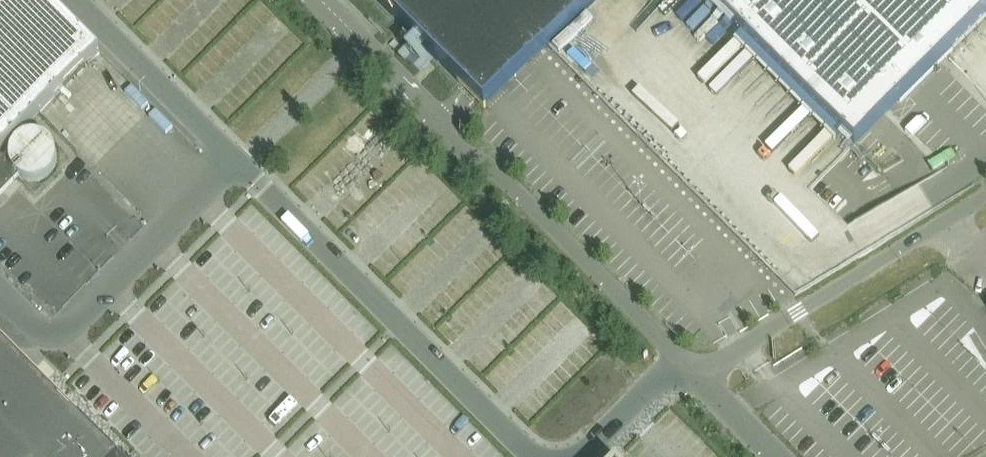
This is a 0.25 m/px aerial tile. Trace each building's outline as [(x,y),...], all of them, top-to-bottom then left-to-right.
[(47,0),(0,0),(0,152),(99,53),(47,0)] [(484,110),(494,100),(537,57),(552,43),(595,0),(375,0),(484,110)] [(829,125),(851,147),(859,155),(885,128),(928,84),(975,35),(985,23),(985,0),(706,0),(829,125)] [(9,154),(9,157),(9,160),(10,162),(10,165),(11,167),(12,169),(14,171),(15,173),(17,175),(19,176),(21,178),(24,179),(26,180),(29,181),(32,181),(35,181),(37,181),(40,180),(42,179),(45,178),(47,176),(49,175),(51,173),(53,171),(54,168),(55,166),(56,163),(57,160),(57,158),(57,155),(57,152),(56,150),(55,147),(54,145),(52,142),(50,140),(48,139),(46,137),(44,136),(41,134),(39,134),(36,133),(33,133),(31,133),(28,134),(25,134),(23,135),(20,137),(18,138),(16,140),(14,142),(13,144),(11,147),(10,149),(10,152),(9,154)] [(19,176),(17,175),(15,173),(14,171),(12,169),(11,167),(10,165),(10,162),(9,160),(9,157),(1,157),(0,158),(0,195),(19,176)] [(0,340),(0,456),(117,456),(0,340)]
